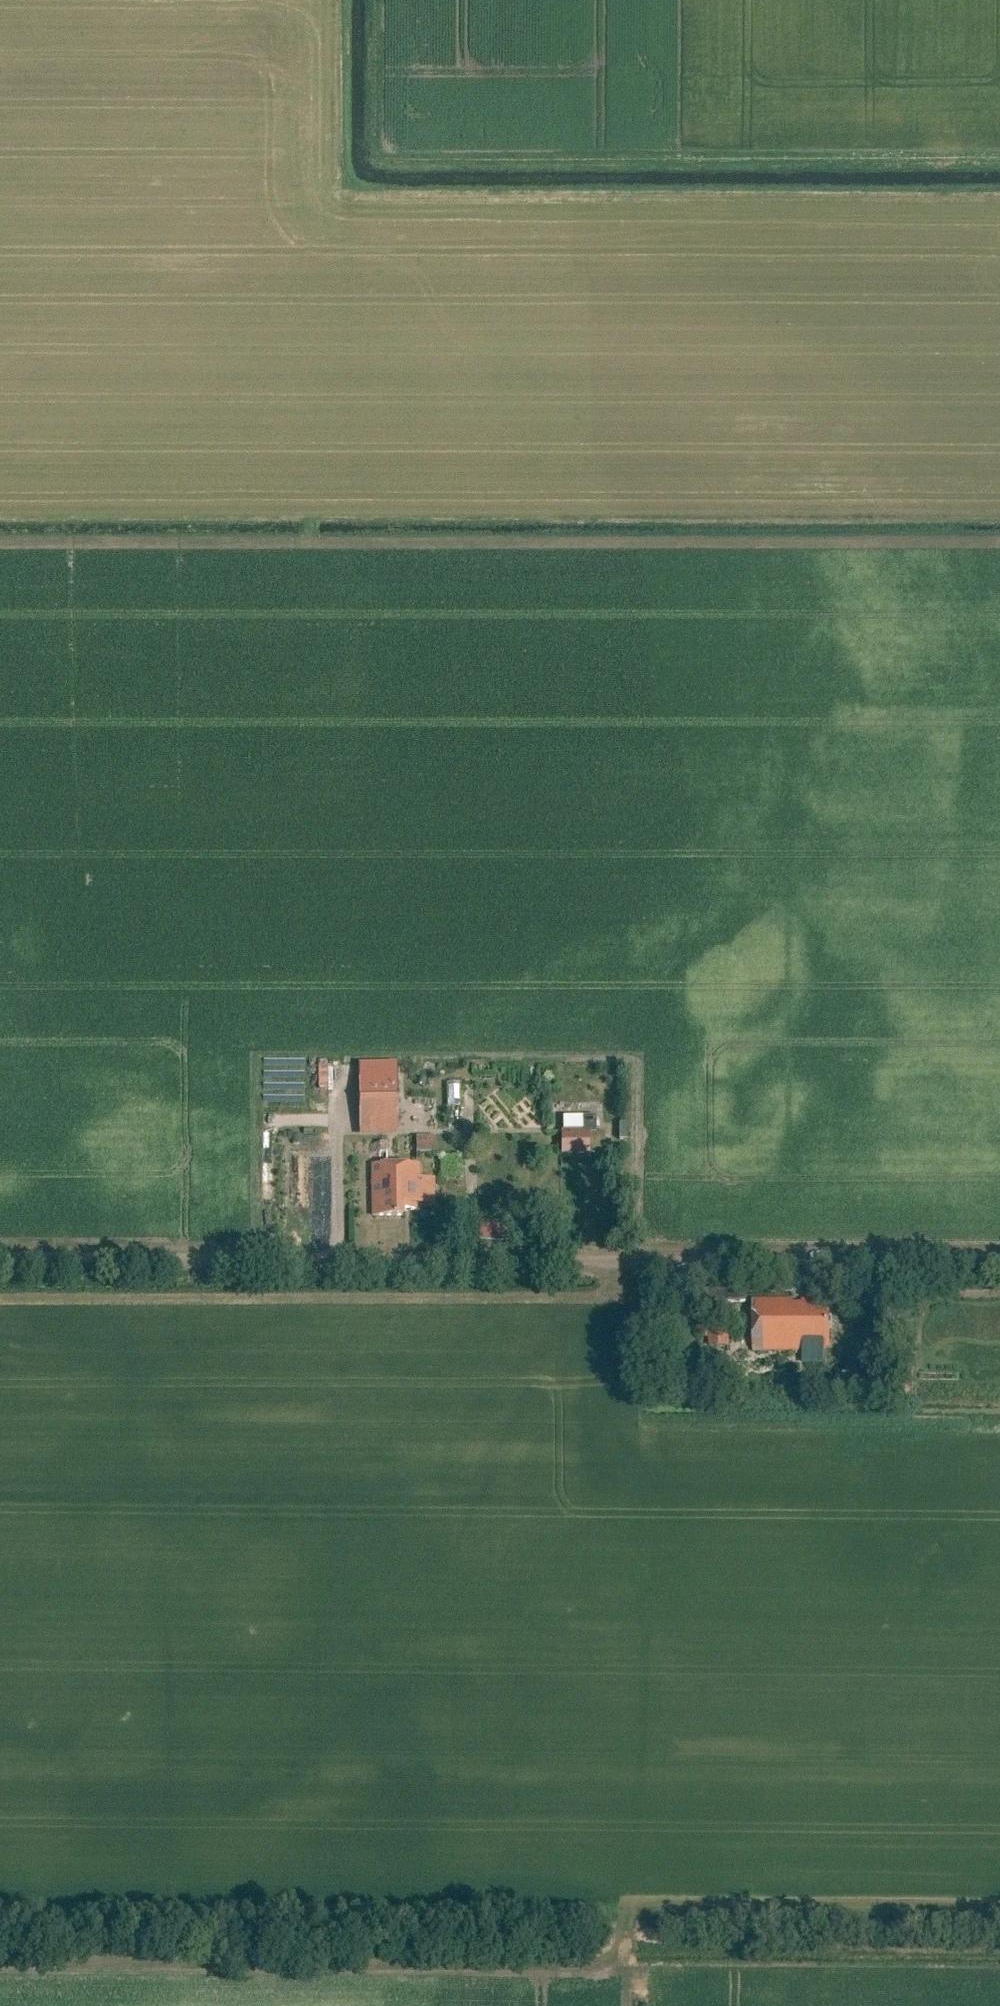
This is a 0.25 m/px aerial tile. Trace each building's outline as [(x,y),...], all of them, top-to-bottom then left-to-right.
[(361,1112),(397,1111),(397,1091),(361,1092),(361,1112)] [(604,1134),(595,1134),(595,1117),(584,1117),(584,1133),(563,1133),(563,1154),(604,1154),(604,1134)] [(437,1143),(417,1143),(417,1155),(437,1155),(437,1143)] [(420,1167),(373,1167),(373,1217),(403,1217),(403,1212),(420,1211),(420,1206),(434,1206),(434,1180),(420,1181),(420,1167)] [(506,1228),(479,1227),(478,1242),(506,1242),(506,1228)] [(829,1351),(829,1316),(821,1316),(822,1301),(803,1301),(803,1304),(792,1304),(792,1301),(755,1301),(755,1353),(804,1353),(804,1366),(824,1366),(824,1351),(829,1351)] [(668,1369),(668,1357),(657,1357),(657,1369),(668,1369)]
